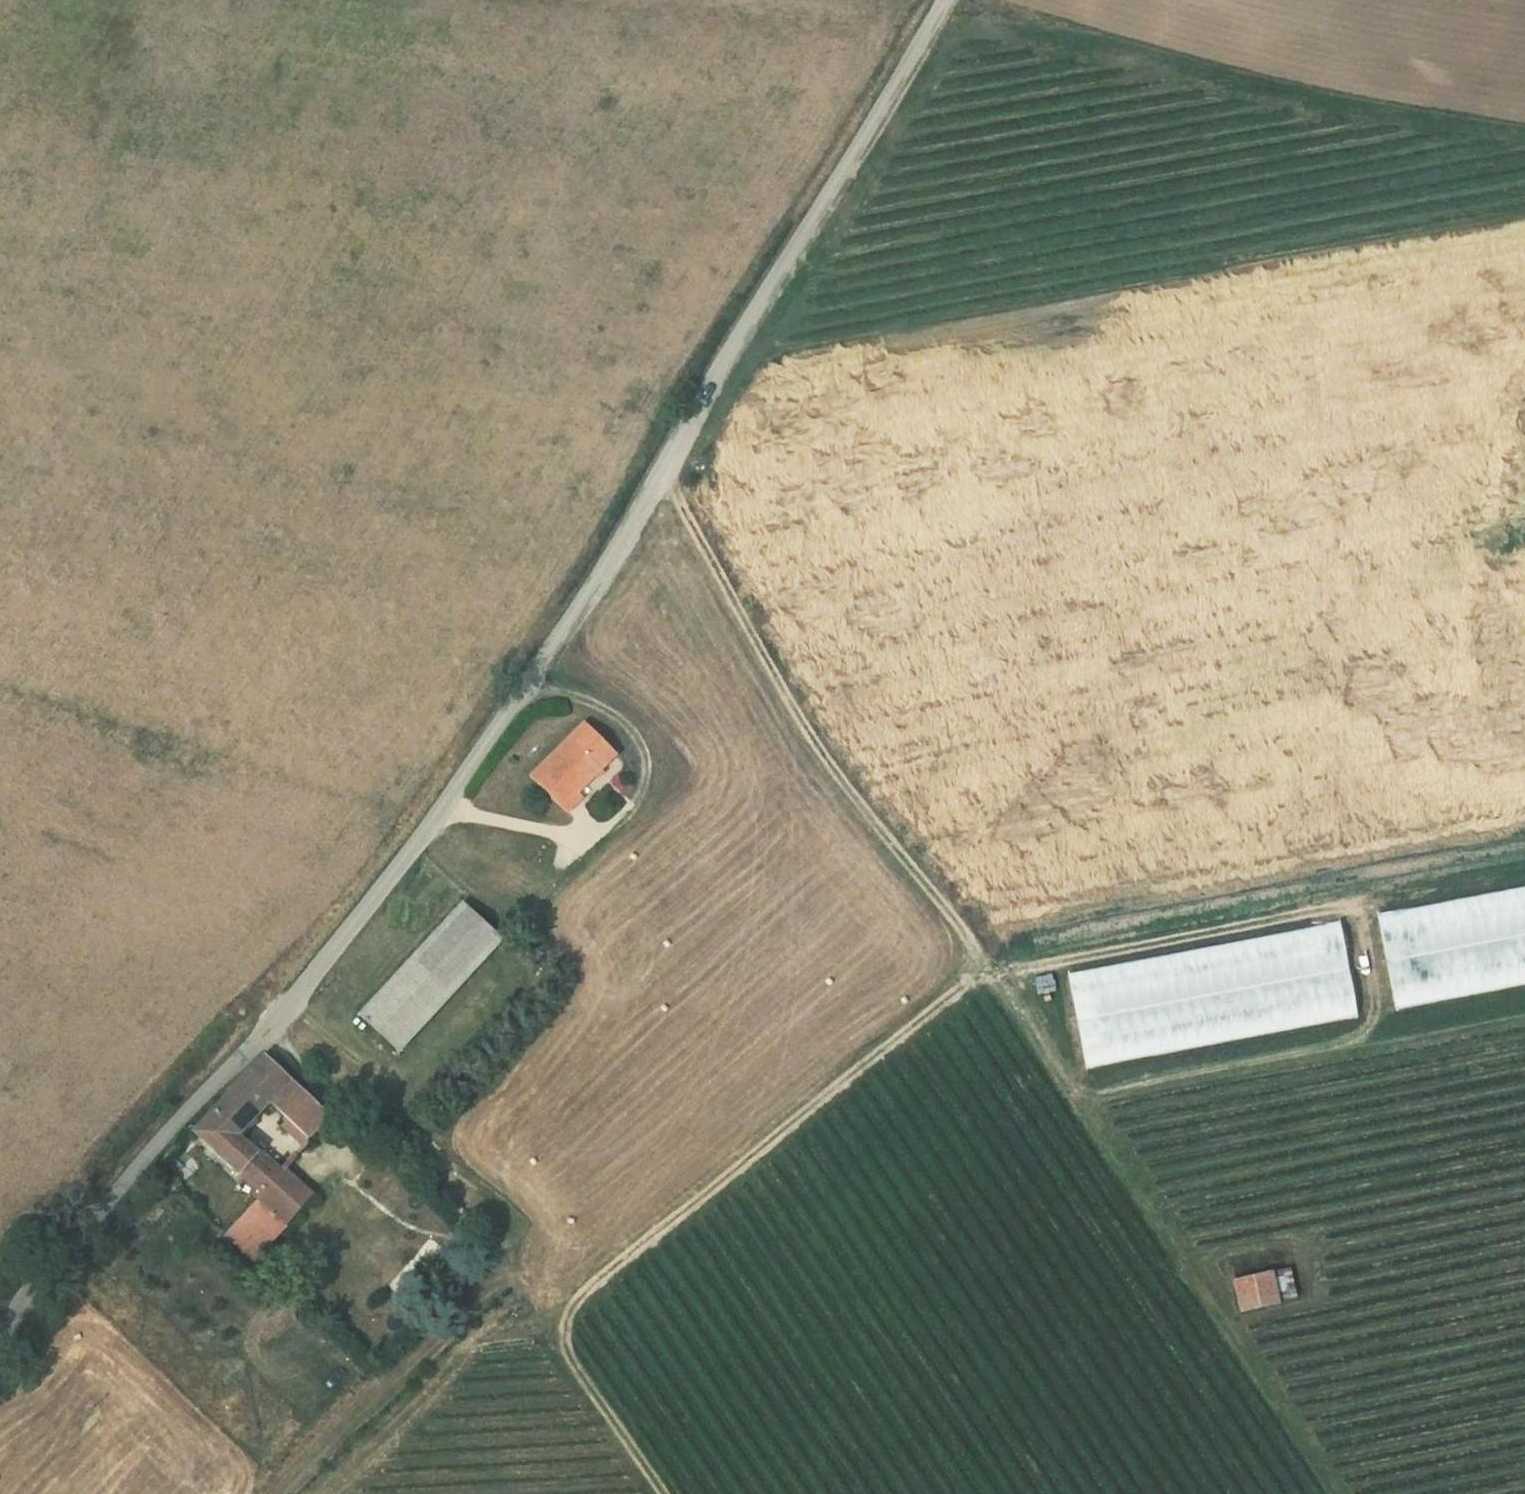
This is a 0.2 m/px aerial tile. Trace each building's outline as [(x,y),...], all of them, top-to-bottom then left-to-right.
[(615,754),(584,724),(533,776),(568,811),(581,798),(576,793),(615,754)] [(502,940),(463,903),(360,1014),(398,1050),(502,940)] [(286,1226),(312,1196),(240,1132),(268,1102),(286,1119),(307,1139),(327,1117),(265,1058),(195,1132),(263,1194),(257,1200),(283,1223),(286,1226)] [(307,1139),(286,1119),(280,1125),(305,1148),(310,1142),(307,1139)] [(283,1223),(257,1200),(225,1238),(260,1269),(272,1255),(263,1246),(283,1223)] [(1288,1267),(1269,1271),(1277,1300),(1295,1295),(1288,1267)] [(1269,1271),(1234,1280),(1242,1312),(1278,1303),(1277,1300),(1269,1271)]
